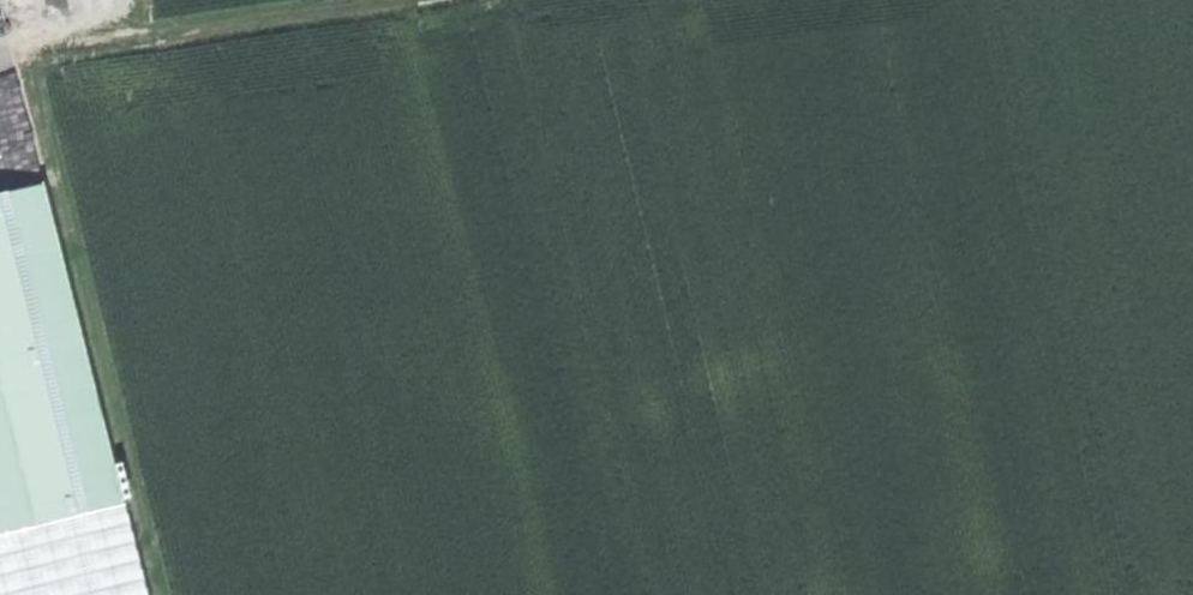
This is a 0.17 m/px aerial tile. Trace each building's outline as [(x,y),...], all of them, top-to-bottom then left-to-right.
[(39,181),(0,192),(0,540),(127,506),(39,181)] [(127,506),(0,540),(0,594),(150,594),(127,506)]
